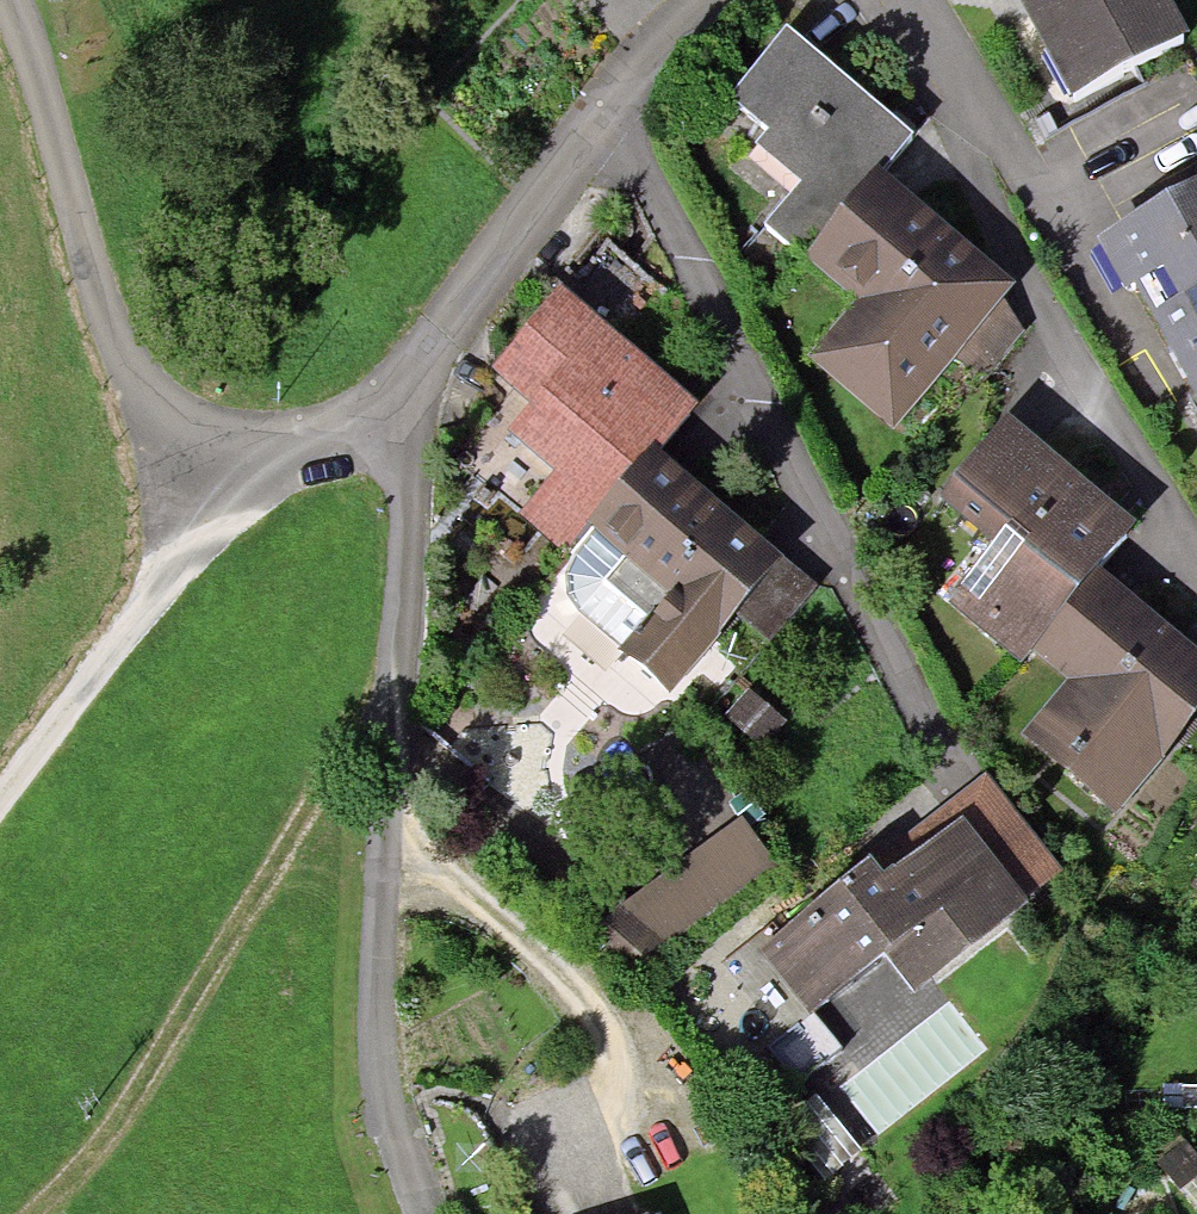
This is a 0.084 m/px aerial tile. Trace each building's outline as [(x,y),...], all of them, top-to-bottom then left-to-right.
[(1075,103),(1192,40),(1170,0),(1019,0),(1075,103)] [(808,256),(886,163),(913,132),(787,26),(733,99),(763,124),(752,137),(801,176),(769,220),(808,256)] [(1016,281),(886,163),(808,256),(860,299),(810,359),(897,431),(954,355),(980,378),(1023,328),(1003,295),(1016,281)] [(1103,249),(1129,297),(1143,289),(1196,385),(1196,197),(1103,249)] [(568,550),(654,441),(661,445),(699,402),(559,283),(492,370),(529,399),(505,429),(556,471),(519,509),(568,550)] [(1129,520),(1007,412),(928,501),(984,550),(944,594),(1010,653),(1027,635),(1097,558),(1129,520)] [(661,445),(654,441),(568,550),(578,557),(568,574),(570,592),(578,609),(622,647),(618,649),(672,695),(739,611),(769,637),(818,580),(661,445)] [(1097,558),(1027,635),(1076,676),(1027,739),(1116,812),(1196,712),(1196,645),(1097,558)] [(872,858),(763,945),(814,1009),(886,951),(916,989),(1066,869),(986,768),(902,834),(913,848),(883,872),(872,858)] [(580,929),(626,968),(770,861),(740,821),(627,905),(611,892),(580,929)]
